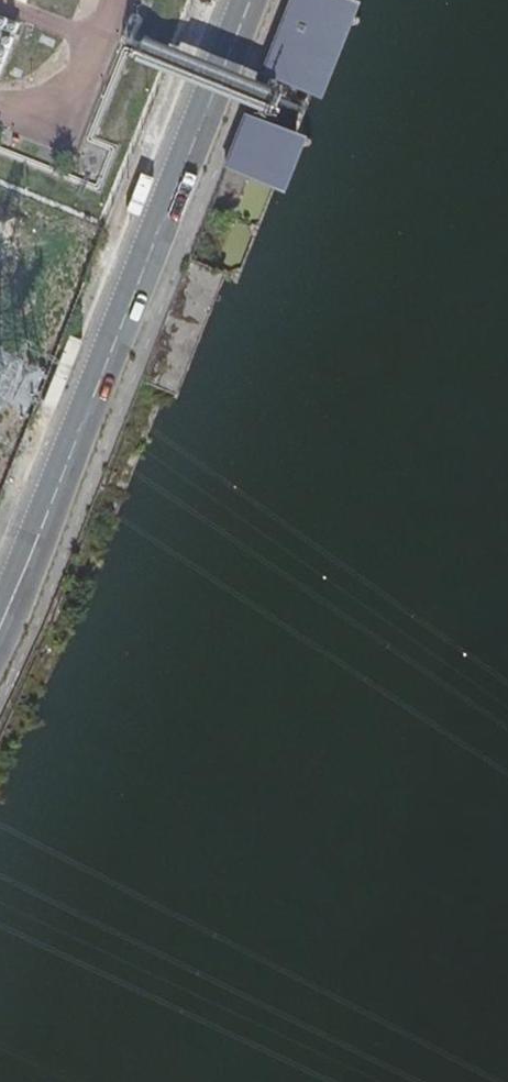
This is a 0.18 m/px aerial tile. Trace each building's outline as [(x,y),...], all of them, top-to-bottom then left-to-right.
[(193,254),(244,274),(351,0),(293,0),(267,67),(284,75),(230,211),(204,224),(193,254)] [(0,81),(23,24),(0,15),(0,81)]
